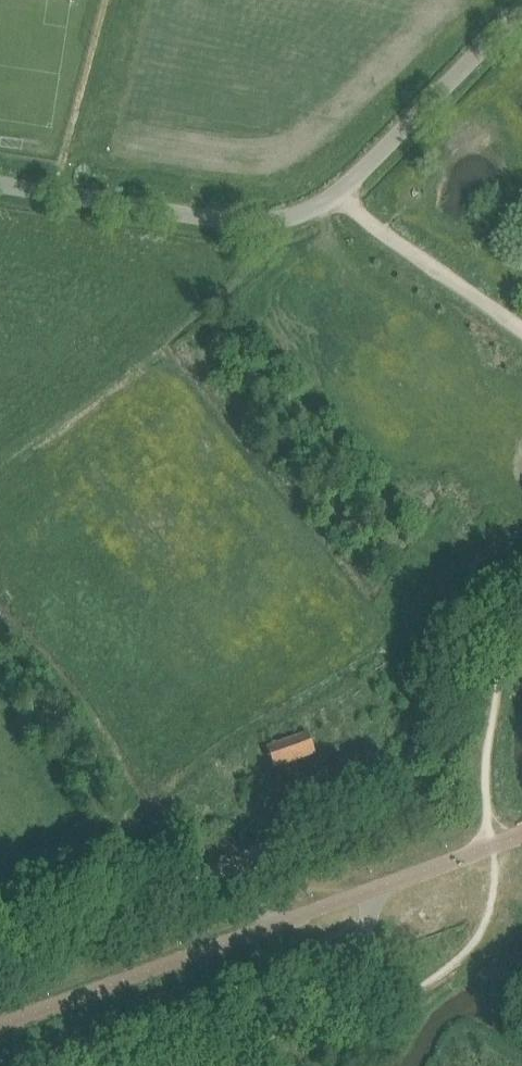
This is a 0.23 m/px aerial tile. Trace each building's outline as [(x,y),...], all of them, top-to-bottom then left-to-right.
[(266,748),(274,768),(315,753),(308,733),(266,748)]
